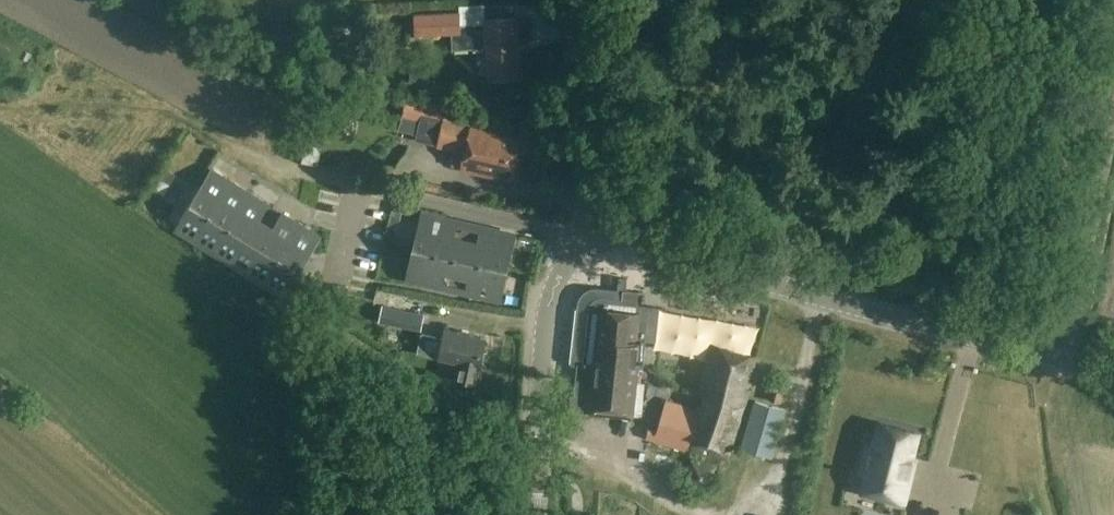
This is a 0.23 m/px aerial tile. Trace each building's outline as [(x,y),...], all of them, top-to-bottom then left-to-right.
[(520,79),(517,16),(485,18),(485,23),(460,24),(459,11),(415,13),(416,34),(453,32),(454,50),(487,48),(489,80),(520,79)] [(333,13),(317,14),(318,37),(334,36),(333,13)] [(462,166),(462,168),(497,177),(497,173),(510,176),(514,174),(524,137),(473,124),(476,113),(446,105),(437,144),(456,149),(452,164),(462,166)] [(199,186),(181,215),(290,285),(309,256),(307,255),(319,236),(282,212),(270,231),(257,222),(269,204),(213,168),(201,187),(199,186)] [(396,232),(402,219),(385,212),(380,225),(396,232)] [(406,275),(406,276),(466,291),(468,283),(503,292),(509,267),(501,265),(508,235),(516,237),(516,236),(456,221),(454,229),(420,220),(413,245),(421,247),(414,277),(406,275)] [(578,305),(575,332),(572,358),(580,365),(578,379),(577,393),(571,393),(570,401),(570,409),(606,413),(642,417),(644,400),(645,383),(641,382),(637,382),(638,374),(639,366),(642,366),(643,356),(644,347),(641,346),(641,342),(642,338),(643,338),(645,339),(646,329),(647,320),(643,320),(640,320),(641,302),(642,292),(634,291),(626,290),(626,284),(627,278),(620,277),(619,283),(619,289),(608,288),(598,287),(597,287),(594,287),(592,288),(588,289),(586,291),(584,293),(582,294),(580,297),(579,298),(579,301),(578,303),(578,304),(578,305)] [(319,295),(305,285),(293,303),(307,313),(319,295)] [(380,321),(422,330),(426,312),(383,304),(380,321)] [(486,355),(482,354),(486,336),(446,327),(444,337),(422,332),(417,353),(439,358),(438,360),(459,364),(455,381),(480,386),(486,355)] [(408,350),(409,335),(394,333),(393,348),(408,350)] [(714,344),(700,394),(702,394),(698,408),(667,399),(655,442),(685,450),(685,448),(730,460),(752,379),(751,379),(757,356),(714,344)] [(741,449),(773,458),(781,432),(788,409),(755,399),(741,449)] [(911,458),(917,432),(881,423),(875,445),(869,444),(861,473),(868,475),(883,479),(882,482),(884,483),(881,496),(904,501),(912,469),(908,467),(911,458)]
